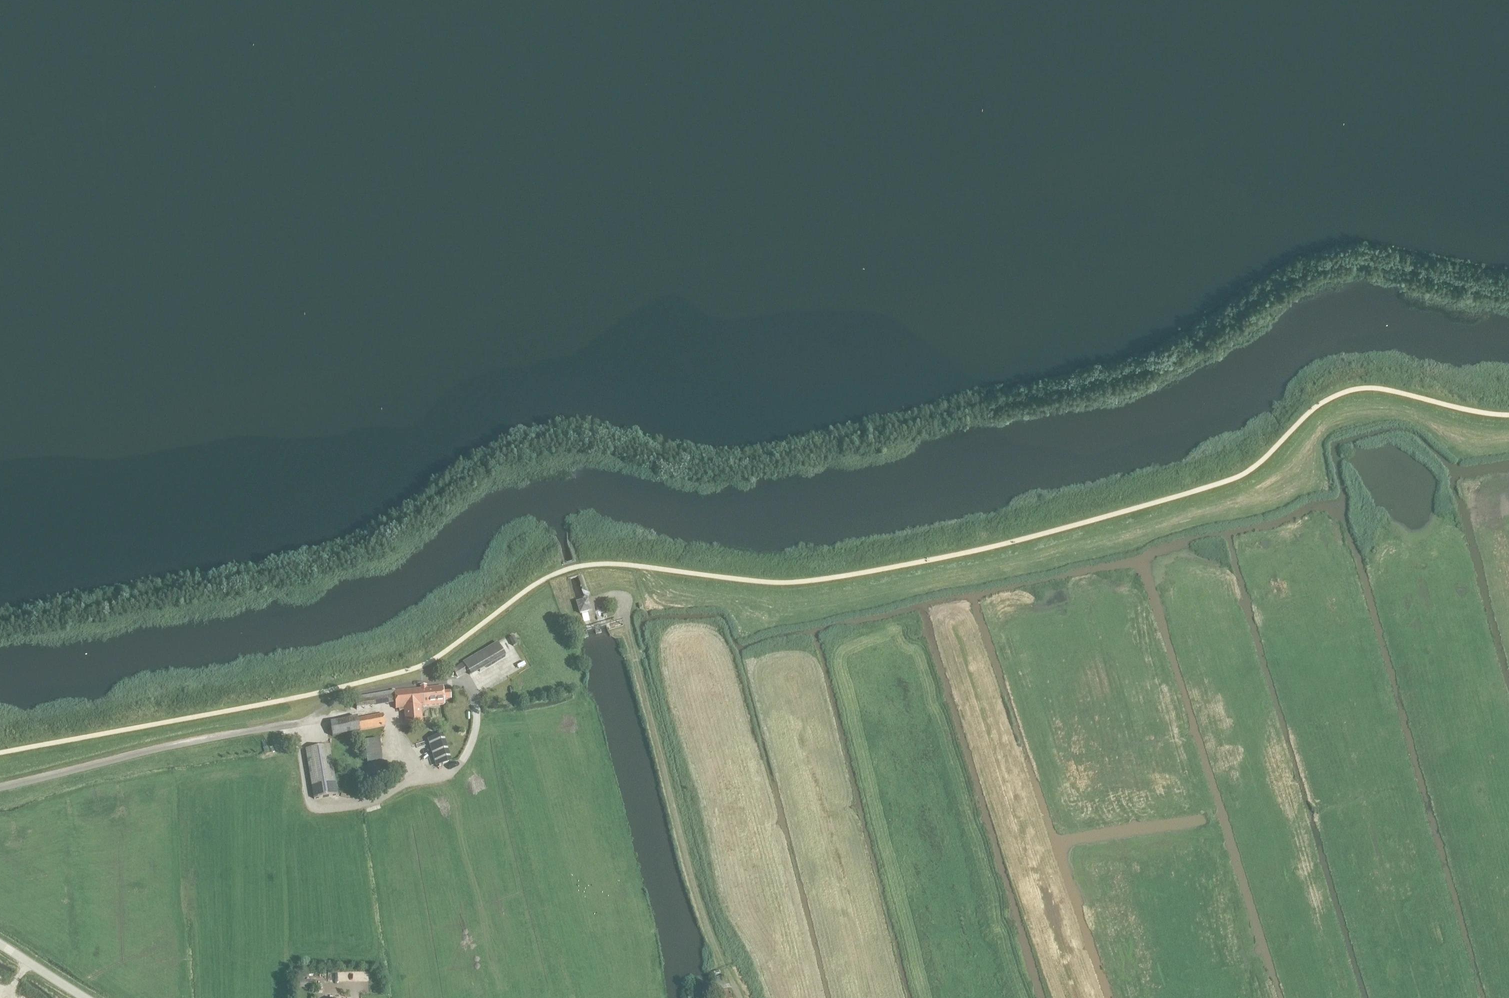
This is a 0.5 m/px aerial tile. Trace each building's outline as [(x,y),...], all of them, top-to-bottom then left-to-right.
[(587,599),(577,602),(580,613),(591,610),(587,599)] [(514,636),(509,639),(513,647),(518,644),(514,636)] [(498,644),(464,664),(467,669),(471,676),(506,657),(498,644)] [(532,672),(541,670),(539,662),(530,664),(532,672)] [(457,678),(468,672),(463,663),(452,669),(457,678)] [(443,687),(421,689),(423,707),(444,705),(443,687)] [(421,689),(394,691),(395,704),(396,709),(399,708),(399,711),(404,710),(406,725),(422,723),(421,707),(423,707),(421,689)] [(395,704),(394,691),(355,698),(357,711),(395,704)] [(383,714),(358,718),(357,716),(330,722),(333,737),(360,732),(360,731),(386,726),(383,714)] [(442,734),(427,739),(435,767),(451,762),(442,734)] [(381,761),(377,739),(365,741),(368,763),(381,761)] [(305,749),(314,799),(338,795),(330,745),(305,749)] [(717,997),(718,997),(733,997),(731,994),(729,994),(728,988),(718,990),(720,996),(717,997)]
